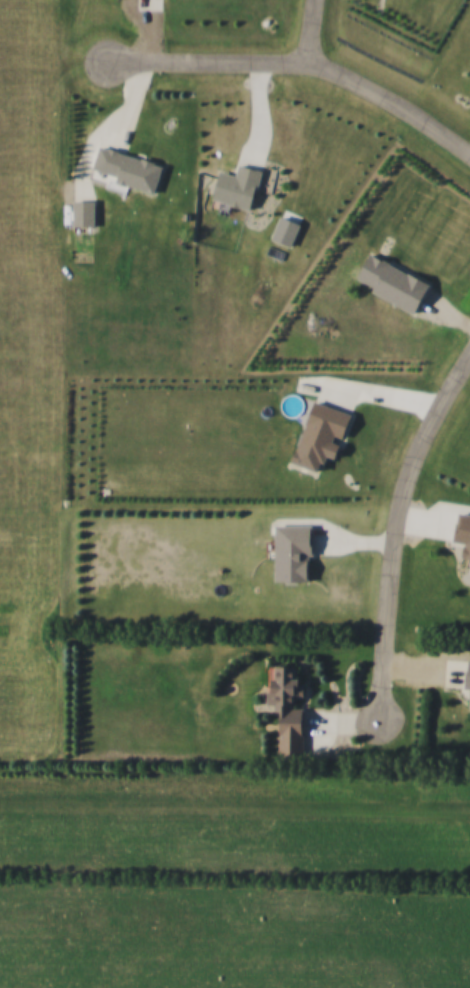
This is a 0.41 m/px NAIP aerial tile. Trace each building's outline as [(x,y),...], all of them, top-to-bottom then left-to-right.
[(90,176),(153,191),(159,163),(96,148),(90,176)] [(216,171),(209,200),(249,209),(258,169),(236,164),(233,175),(216,171)] [(91,200),(70,200),(70,225),(91,225),(91,200)] [(415,312),(427,282),(364,255),(351,284),(415,312)] [(288,464),(314,473),(320,455),(332,459),(346,413),(308,401),(288,464)] [(469,561),(469,515),(454,514),(451,543),(462,544),(460,560),(469,561)] [(272,525),(271,581),(307,581),(308,525),(272,525)] [(275,754),(300,753),(299,707),(292,707),(292,696),(296,696),(296,665),(266,666),(267,712),(275,712),(275,754)]
